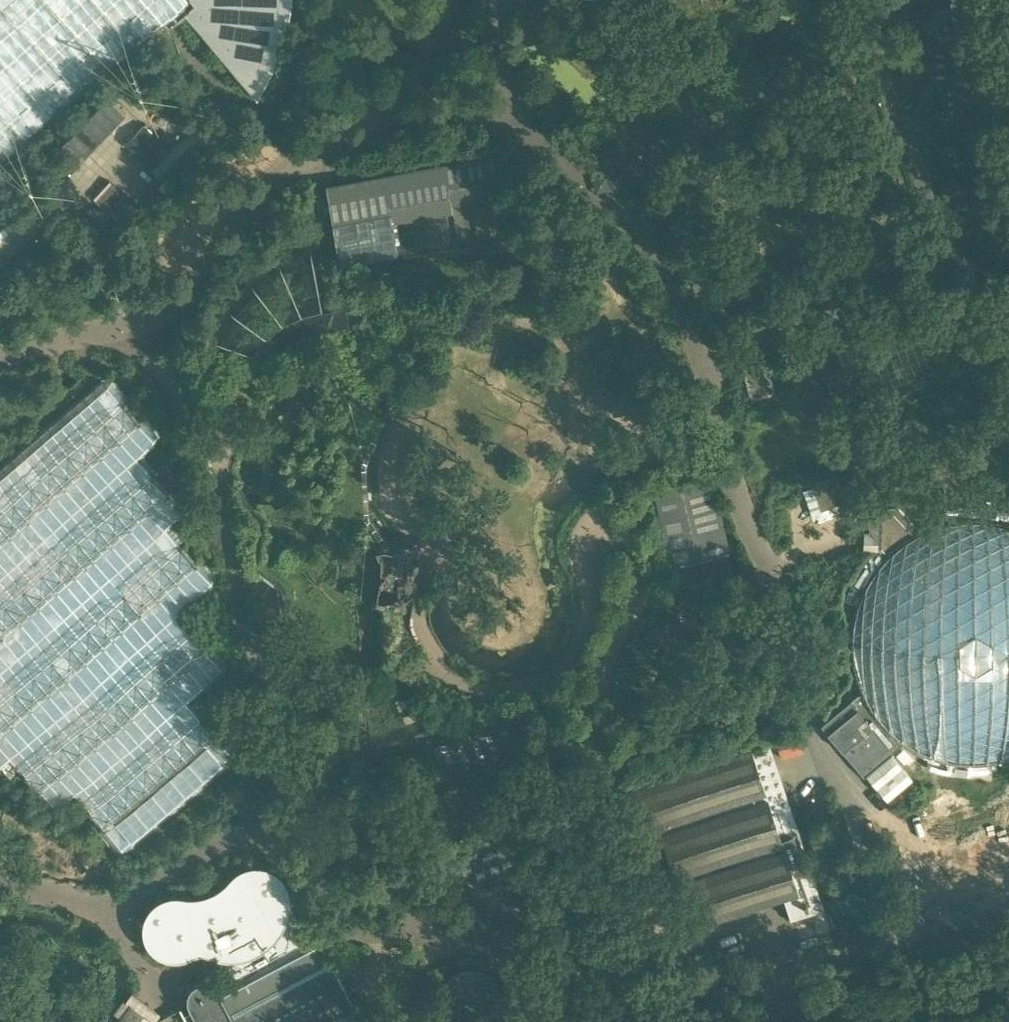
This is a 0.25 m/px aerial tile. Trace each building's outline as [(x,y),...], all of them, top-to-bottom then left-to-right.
[(181,7),(255,93),(268,67),(287,11),(288,0),(0,0),(0,159),(181,7)] [(962,117),(951,5),(929,7),(940,119),(962,117)] [(106,95),(66,137),(84,155),(124,112),(106,95)] [(193,123),(167,98),(156,110),(182,134),(193,123)] [(146,121),(125,140),(151,167),(171,148),(146,121)] [(497,156),(326,185),(339,271),(398,260),(392,224),(452,214),(448,188),(501,179),(497,156)] [(609,157),(593,161),(597,175),(597,177),(613,173),(609,157)] [(26,184),(45,168),(37,159),(18,174),(26,184)] [(322,332),(347,328),(344,318),(343,309),(318,313),(298,318),(280,327),(264,340),(251,357),(256,359),(261,361),(267,363),(270,365),(278,353),(291,343),(305,337),(322,332)] [(761,364),(744,370),(749,385),(748,385),(753,398),(772,391),(767,378),(763,380),(762,376),(765,375),(761,364)] [(152,442),(105,386),(31,451),(0,476),(0,756),(6,751),(53,806),(71,791),(117,846),(229,750),(184,696),(198,684),(217,666),(172,609),(208,578),(179,543),(163,524),(179,510),(135,457),(152,442)] [(835,473),(811,482),(821,509),(844,500),(835,473)] [(657,569),(664,575),(669,568),(676,566),(725,555),(727,555),(723,538),(716,509),(709,475),(651,488),(651,491),(657,516),(650,511),(647,514),(646,517),(641,525),(650,563),(653,566),(657,569)] [(915,534),(905,523),(909,519),(897,507),(888,506),(879,521),(871,521),(871,527),(871,534),(865,534),(865,541),(864,548),(877,549),(885,557),(884,559),(877,567),(871,575),(865,584),(861,594),(857,604),(854,614),(852,624),(851,635),(851,645),(852,656),(854,666),(856,676),(860,686),(862,690),(820,725),(863,776),(866,773),(894,750),(904,741),(906,742),(915,747),(925,752),(934,756),(945,759),(955,760),(965,761),(976,762),(986,761),(997,759),(1007,756),(1008,756),(1008,526),(999,523),(989,521),(978,520),(968,520),(957,521),(947,523),(936,525),(927,529),(917,533),(915,534)] [(420,550),(413,539),(387,550),(381,553),(372,556),(375,562),(377,562),(377,576),(374,593),(371,608),(382,612),(385,613),(398,616),(401,601),(406,598),(412,595),(413,595),(413,588),(413,577),(415,565),(420,550)] [(515,719),(433,745),(443,776),(525,749),(515,719)] [(738,910),(762,902),(778,897),(782,895),(790,918),(823,907),(793,817),(768,742),(752,747),(690,767),(639,784),(623,789),(637,834),(660,826),(675,876),(691,925),(738,910)] [(907,766),(894,750),(866,773),(879,789),(907,766)] [(501,822),(482,828),(480,821),(461,828),(464,835),(458,837),(450,850),(462,881),(477,885),(518,870),(501,822)] [(349,997),(321,943),(317,933),(303,940),(298,932),(288,912),(290,906),(290,899),(289,892),(287,886),(283,880),(279,875),(274,870),(267,867),(261,865),(254,865),(248,866),(242,868),(236,871),(231,875),(225,882),(217,888),(209,892),(200,894),(191,895),(182,895),(176,894),(170,894),(165,896),(159,898),(155,901),(150,905),(147,910),(144,915),(143,922),(142,928),(143,934),(145,940),(148,946),(152,950),(157,954),(162,957),(167,959),(173,960),(179,960),(185,959),(190,956),(194,955),(198,954),(203,953),(207,954),(215,957),(224,958),(229,968),(234,977),(217,986),(215,984),(213,982),(209,980),(206,979),(203,979),(200,979),(197,980),(193,983),(191,984),(187,990),(186,992),(186,995),(186,1000),(187,1004),(191,1009),(182,1013),(187,1021),(362,1021),(353,1004),(349,997)] [(438,1005),(439,1008),(440,1013),(443,1018),(445,1021),(533,1021),(532,1020),(526,1015),(519,1012),(516,1010),(514,1008),(512,1006),(510,1003),(507,999),(504,992),(500,984),(496,978),(491,974),(486,970),(479,967),(476,966),(471,966),(467,966),(461,967),(457,969),(454,971),(447,977),(442,985),(439,994),(438,1000),(438,1005)] [(134,1008),(130,1005),(128,1008),(119,1021),(118,1021),(153,1021),(134,1008)]
